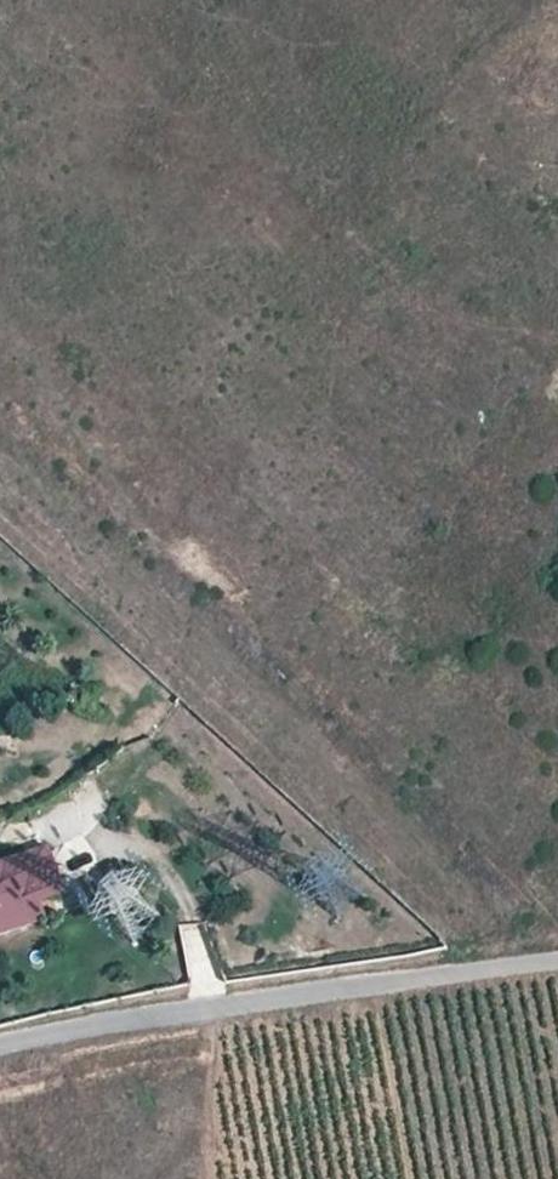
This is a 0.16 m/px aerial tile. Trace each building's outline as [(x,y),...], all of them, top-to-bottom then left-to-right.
[(0,863),(0,938),(50,923),(45,905),(68,898),(53,848),(0,863)] [(194,984),(216,980),(204,922),(182,926),(194,984)]
